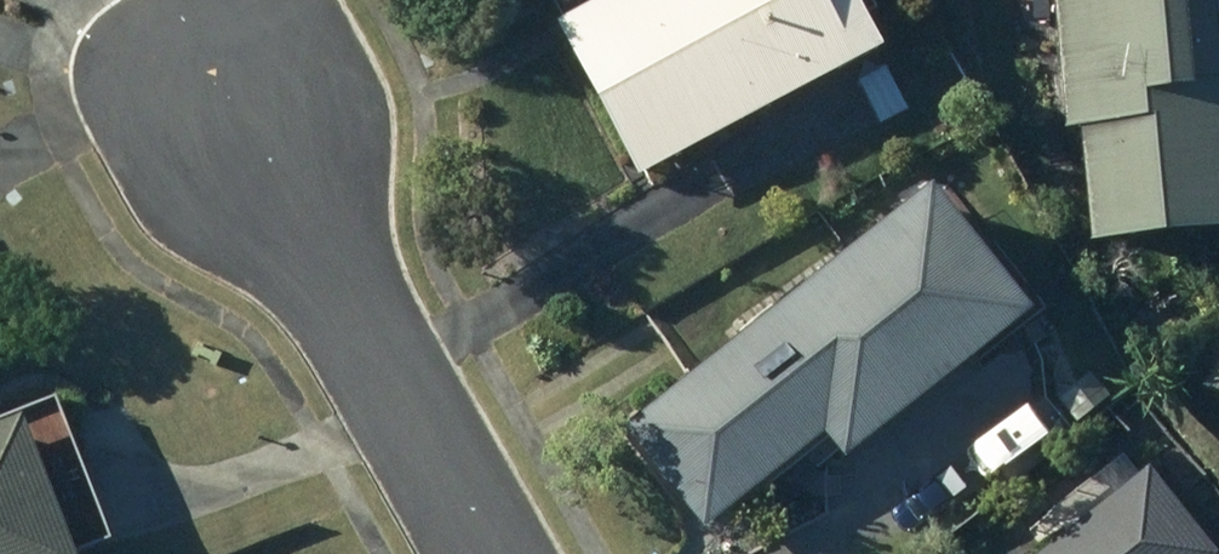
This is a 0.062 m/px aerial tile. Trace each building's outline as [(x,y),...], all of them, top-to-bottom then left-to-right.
[(552,28),(634,181),(874,52),(846,0),(604,0),(552,28)] [(1039,80),(1046,155),(1080,151),(1089,248),(1218,236),(1218,139),(1206,0),(1048,0),(1055,79),(1039,80)] [(854,412),(859,418),(872,434),(1030,308),(938,192),(858,256),(821,285),(786,314),(643,428),(717,522),(755,492),(854,412)] [(1199,389),(1218,401),(1218,355),(1199,389)] [(11,426),(0,430),(0,553),(60,553),(11,426)] [(1143,477),(1043,553),(1202,553),(1143,477)]
